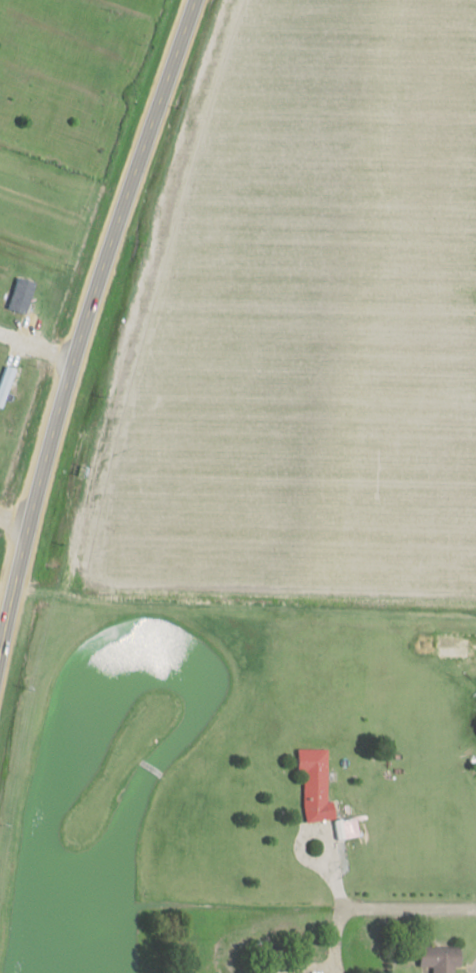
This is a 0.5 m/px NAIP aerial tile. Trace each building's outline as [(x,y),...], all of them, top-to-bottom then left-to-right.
[(38,282),(19,277),(10,308),(28,314),(38,282)] [(7,365),(0,381),(0,407),(2,408),(18,370),(7,365)] [(330,748),(299,748),(299,771),(306,771),(306,820),(337,820),(337,800),(330,800),(330,748)] [(422,946),(422,966),(435,966),(435,972),(456,972),(456,966),(464,966),(464,946),(422,946)]
